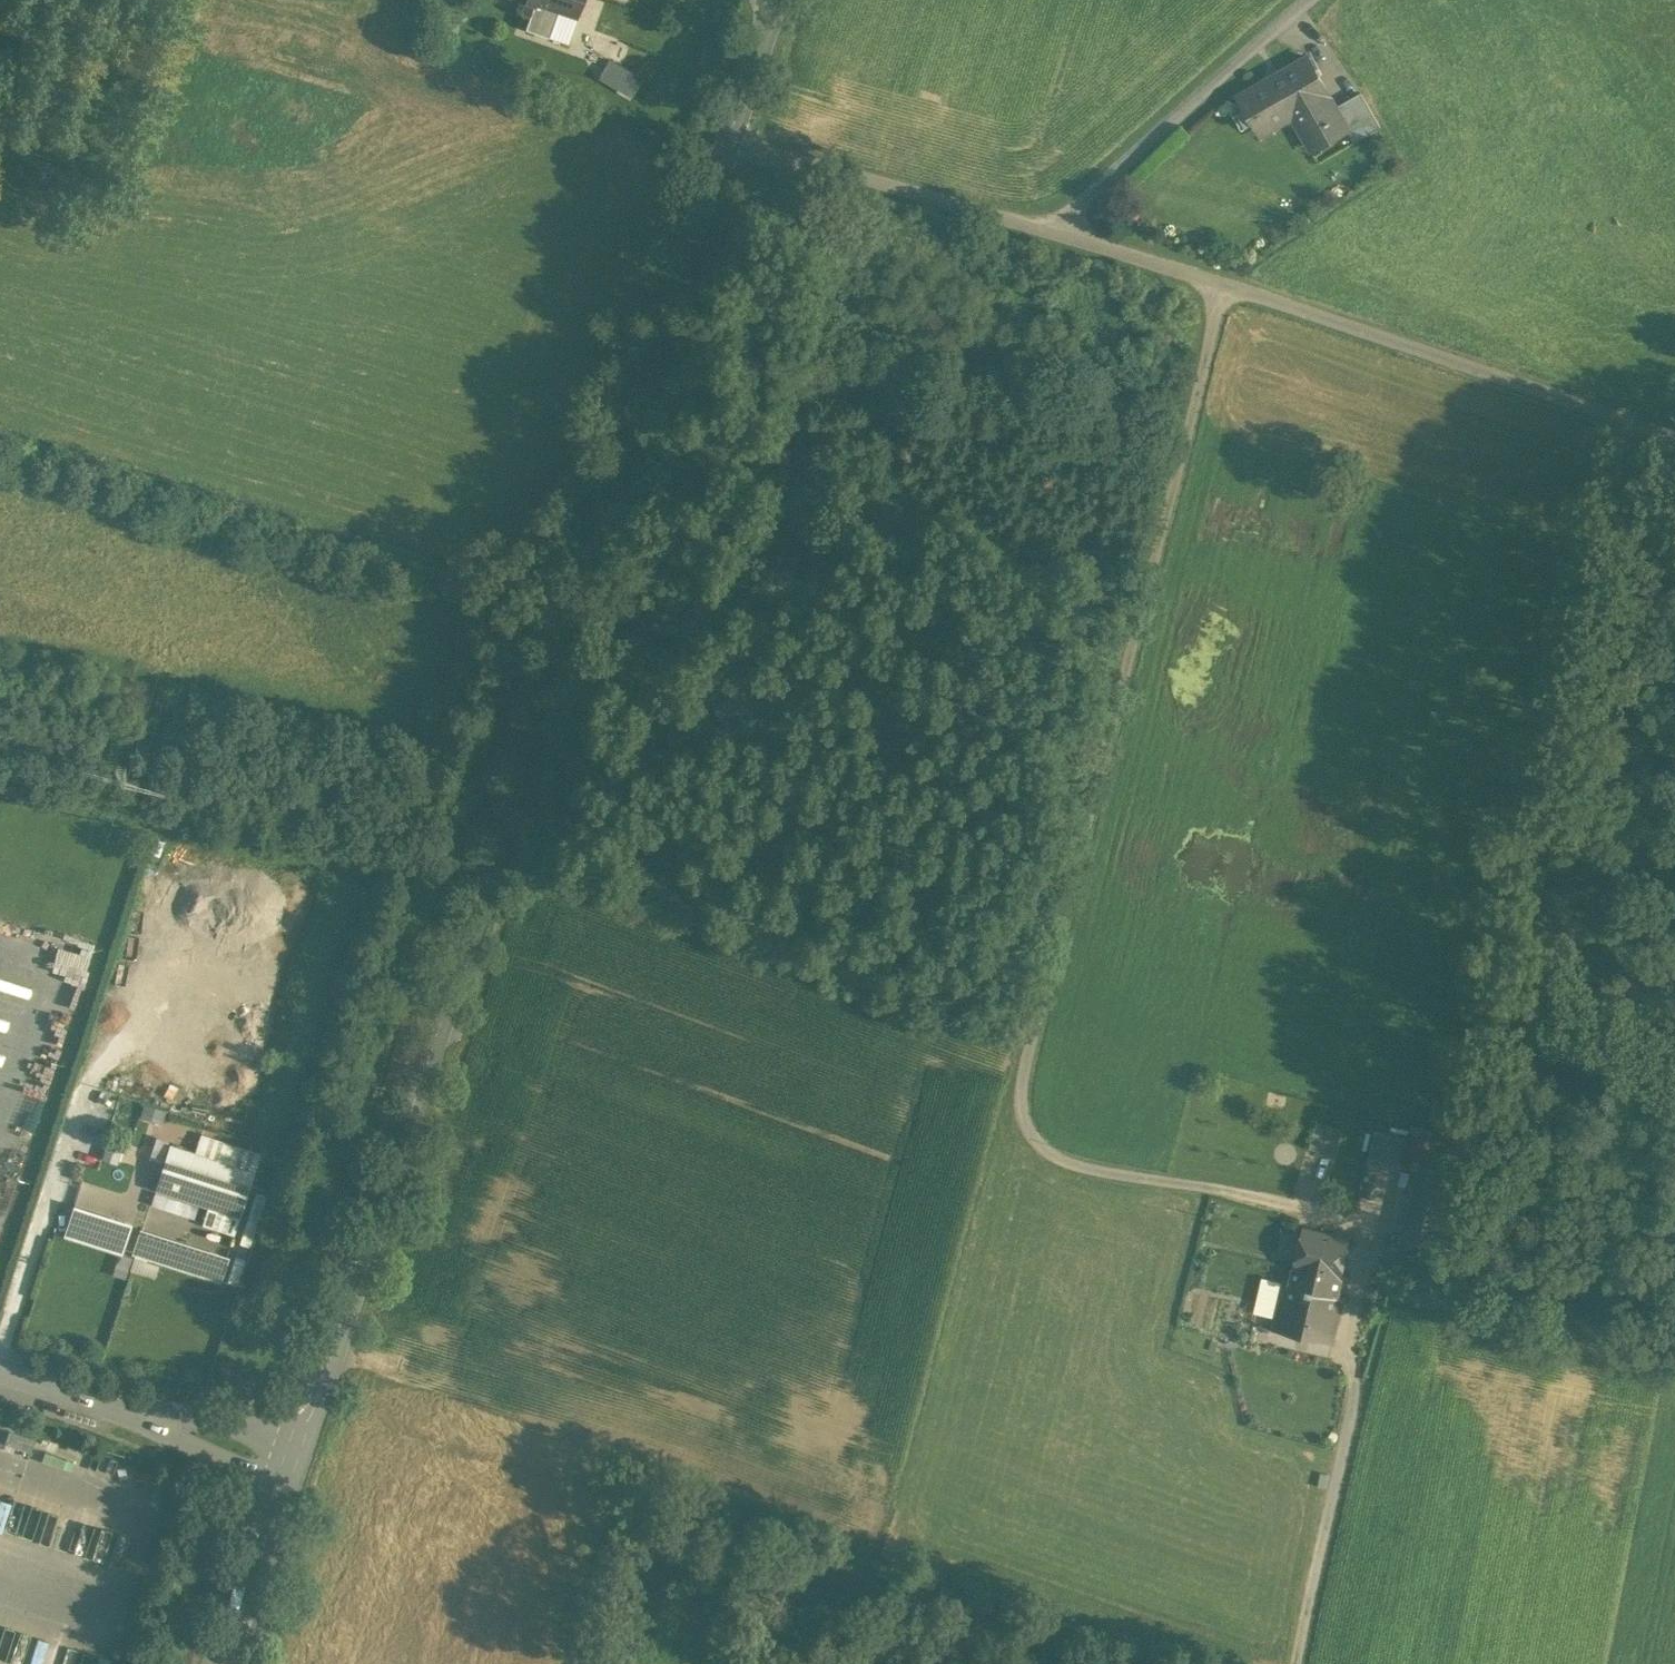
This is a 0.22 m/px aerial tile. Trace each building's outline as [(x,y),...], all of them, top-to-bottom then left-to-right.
[(535,2),(530,15),(553,23),(558,10),(577,17),(583,0),(535,0),(535,2)] [(527,2),(517,30),(549,40),(551,36),(526,27),(533,4),(527,2)] [(1337,105),(1307,53),(1238,93),(1263,136),(1293,119),(1311,151),(1349,129),(1350,128),(1337,105)] [(642,77),(609,58),(600,73),(632,93),(642,77)] [(1362,91),(1337,105),(1350,128),(1349,129),(1355,141),(1381,126),(1362,91)] [(1340,1155),(1342,1123),(1316,1122),(1315,1154),(1340,1155)] [(1410,1140),(1376,1131),(1370,1153),(1404,1162),(1410,1140)] [(163,1159),(172,1140),(159,1134),(151,1153),(163,1159)] [(260,1153),(202,1134),(196,1152),(254,1171),(260,1153)] [(196,1152),(171,1144),(156,1189),(209,1206),(239,1216),(254,1171),(196,1152)] [(1456,1163),(1423,1154),(1419,1170),(1452,1179),(1456,1163)] [(1452,1179),(1419,1170),(1399,1247),(1432,1256),(1452,1179)] [(239,1216),(209,1206),(203,1224),(234,1233),(240,1216),(239,1216)] [(129,1223),(76,1207),(67,1234),(120,1251),(129,1223)] [(1353,1239),(1306,1227),(1296,1267),(1292,1284),(1339,1295),(1353,1239)] [(226,1257),(143,1231),(136,1252),(219,1278),(226,1257)] [(1399,1247),(1388,1244),(1385,1256),(1429,1268),(1432,1256),(1399,1247)] [(1296,1267),(1280,1263),(1275,1280),(1286,1283),(1286,1282),(1292,1284),(1296,1267)] [(1292,1284),(1286,1282),(1286,1283),(1275,1329),(1334,1343),(1345,1296),(1339,1295),(1292,1284)] [(35,1439),(9,1430),(5,1443),(31,1451),(35,1439)] [(58,1444),(49,1441),(46,1449),(55,1452),(58,1444)]
